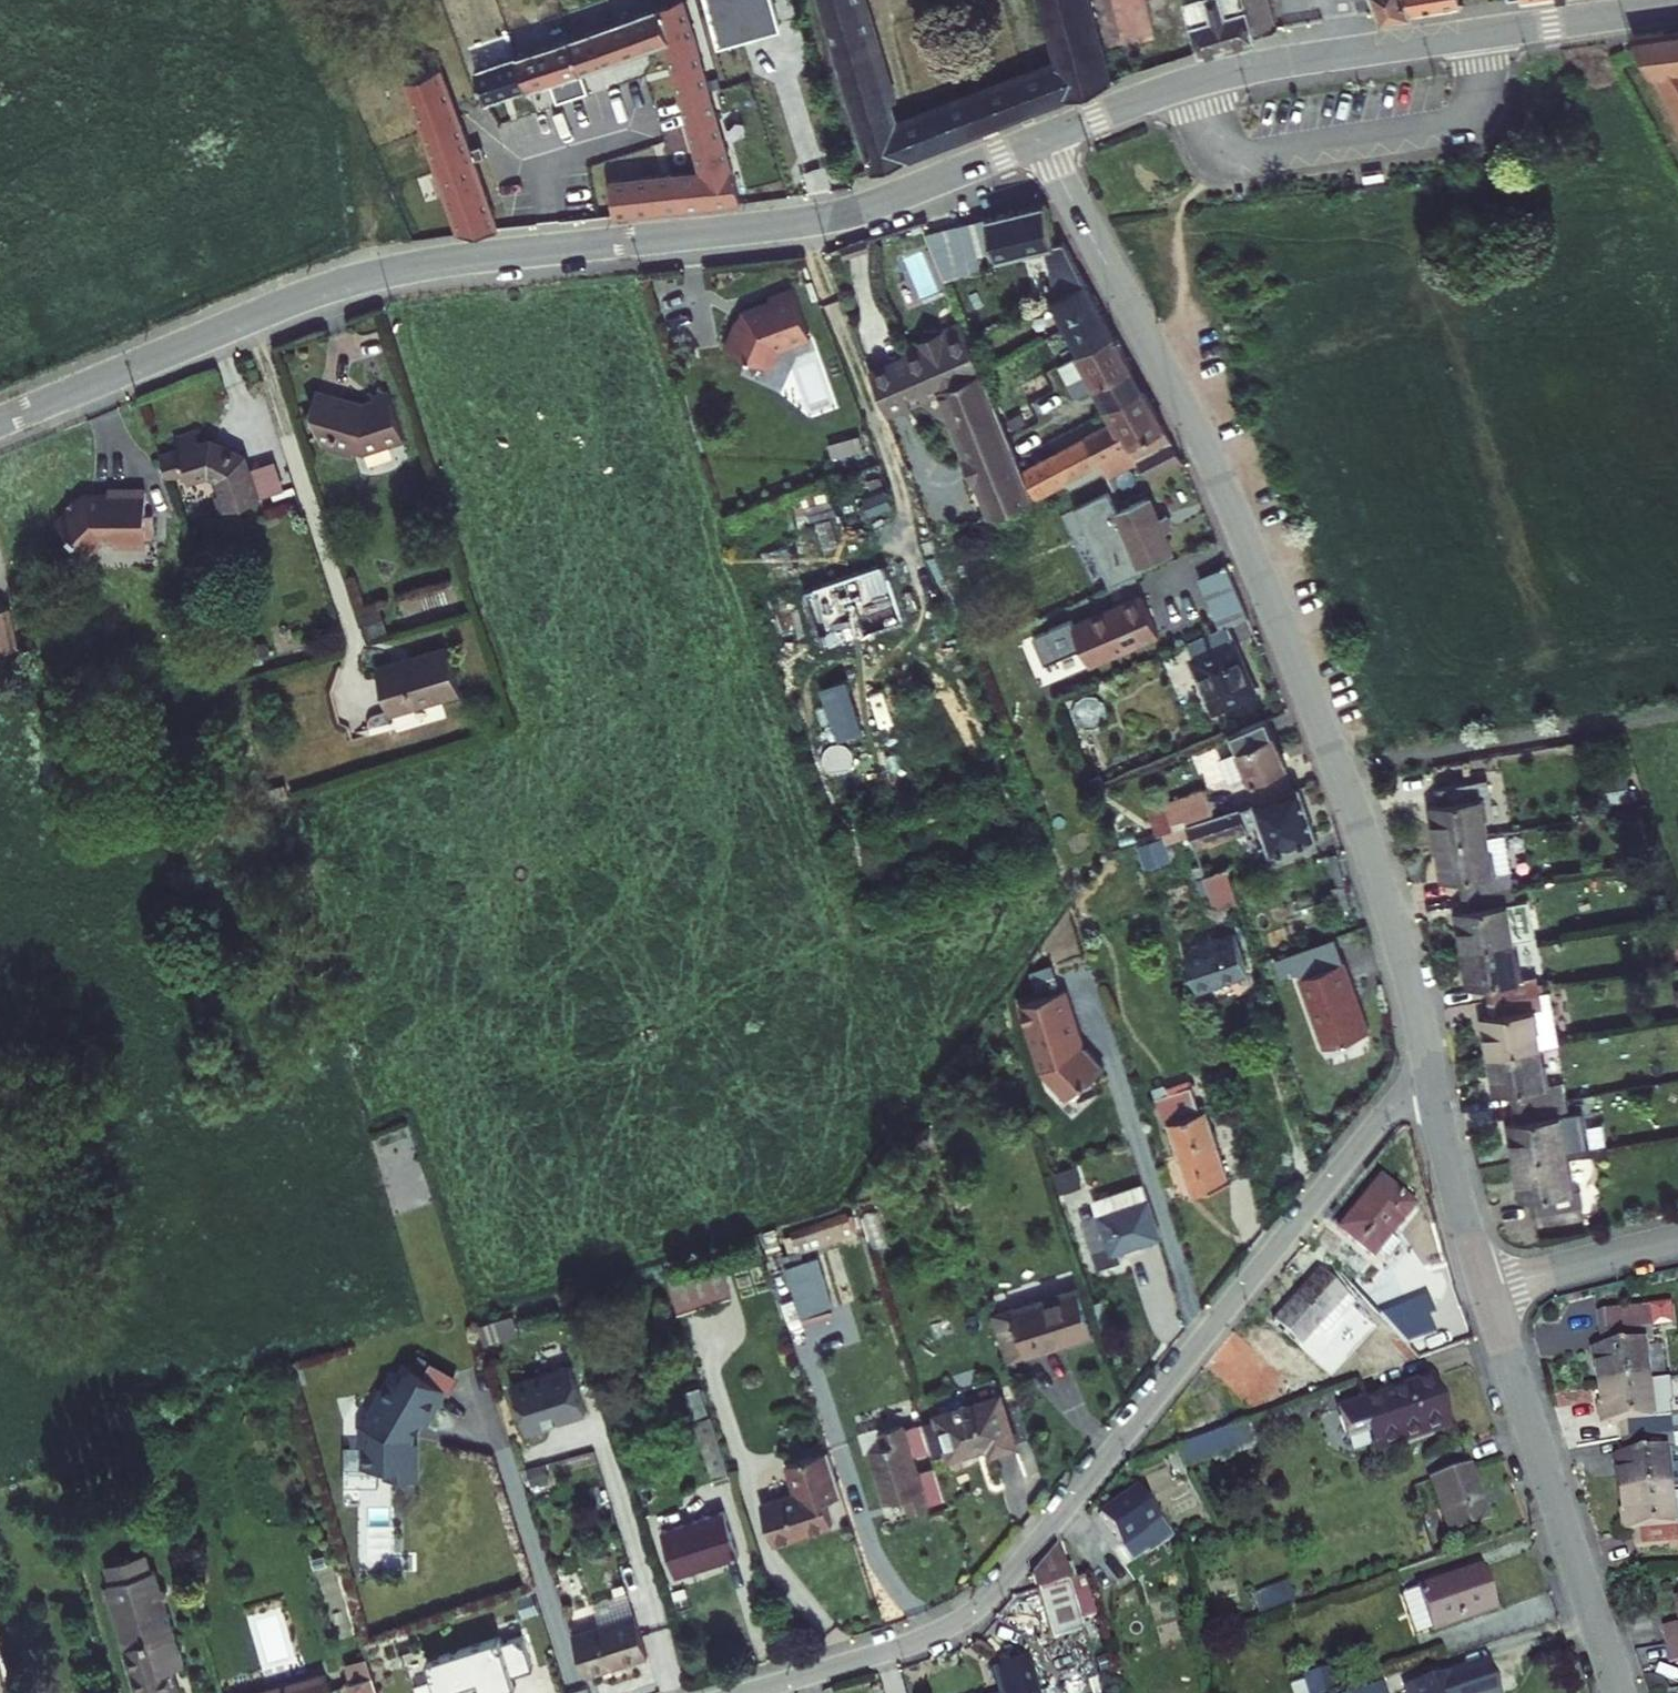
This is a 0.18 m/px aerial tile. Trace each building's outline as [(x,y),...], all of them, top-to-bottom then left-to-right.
[(615,215),(740,201),(682,0),(680,0),(475,72),(486,104),(581,71),(667,39),(699,170),(610,180),(615,215)] [(874,168),(1112,80),(1088,0),(1044,0),(1057,51),(899,113),(865,0),(825,0),(874,168)] [(1265,0),(1187,0),(1204,48),(1272,33),(1265,0)] [(1371,19),(1401,15),(1395,0),(1364,0),(1371,19)] [(1448,0),(1395,0),(1401,15),(1449,9),(1448,0)] [(1633,31),(1677,118),(1677,25),(1633,31)] [(407,81),(463,233),(500,228),(441,70),(407,81)] [(1525,160),(1503,162),(1505,175),(1526,172),(1525,160)] [(1046,245),(1059,296),(1085,282),(1064,240),(1055,243),(1045,203),(959,224),(968,257),(995,250),(997,257),(1046,245)] [(1051,300),(1065,326),(1099,308),(1085,282),(1059,296),(1051,300)] [(811,337),(793,289),(770,297),(771,300),(745,310),(740,320),(738,319),(726,346),(772,367),(780,348),(811,337)] [(1043,302),(1050,299),(1046,292),(1040,295),(1043,302)] [(1114,335),(1099,308),(1065,326),(1080,353),(1080,354),(1114,335)] [(1004,426),(966,333),(908,358),(923,398),(942,389),(963,443),(1004,426)] [(1077,398),(1098,387),(1132,369),(1114,335),(1080,354),(1080,353),(1058,364),(1077,398)] [(892,365),(907,404),(910,403),(923,398),(908,358),(892,365)] [(892,365),(872,374),(887,413),(907,404),(892,365)] [(1132,369),(1098,387),(1110,408),(1129,397),(1142,391),(1144,389),(1132,369)] [(364,452),(405,438),(389,389),(373,395),(375,399),(363,403),(325,393),(320,412),(323,445),(354,454),(355,449),(364,452)] [(1165,427),(1144,389),(1142,391),(1143,394),(1131,400),(1129,397),(1110,408),(1117,420),(1086,437),(1100,463),(1101,462),(1116,454),(1129,447),(1165,427)] [(1142,391),(1129,397),(1131,400),(1143,394),(1142,391)] [(974,482),(978,480),(993,515),(1034,498),(1022,471),(1009,437),(1004,426),(963,443),(968,455),(963,456),(974,482)] [(1101,462),(1109,477),(1138,461),(1173,442),(1165,427),(1129,447),(1132,453),(1119,460),(1116,454),(1101,462)] [(174,437),(178,450),(160,456),(167,477),(180,473),(184,472),(187,480),(208,473),(218,478),(223,492),(215,495),(220,511),(257,498),(248,469),(244,456),(211,440),(199,443),(195,430),(174,437)] [(832,458),(864,449),(860,435),(828,443),(832,458)] [(1086,437),(1057,452),(1071,478),(1100,463),(1086,437)] [(1138,461),(1150,477),(1183,460),(1173,442),(1138,461)] [(1071,478),(1057,452),(1027,468),(1022,471),(1034,498),(1071,478)] [(257,498),(284,490),(274,461),(248,469),(257,498)] [(147,537),(154,537),(154,514),(147,514),(147,492),(144,489),(111,488),(108,491),(108,497),(79,497),(57,521),(89,555),(103,540),(114,540),(114,545),(147,545),(147,537)] [(1112,490),(1078,505),(1113,585),(1145,571),(1143,566),(1175,553),(1166,531),(1160,517),(1151,496),(1120,509),(1112,490)] [(1174,528),(1168,514),(1160,517),(1166,531),(1174,528)] [(808,533),(757,550),(771,589),(818,573),(822,583),(812,587),(831,646),(914,618),(894,559),(835,579),(829,560),(818,564),(808,533)] [(1198,577),(1220,628),(1226,625),(1249,616),(1227,565),(1198,577)] [(454,601),(449,583),(400,599),(406,617),(454,601)] [(1073,625),(1090,664),(1159,634),(1142,595),(1073,625)] [(368,638),(388,632),(380,610),(361,616),(368,638)] [(0,627),(0,663),(22,657),(14,624),(0,627)] [(1215,709),(1255,692),(1226,625),(1220,628),(1187,643),(1215,709)] [(391,712),(461,692),(447,645),(416,654),(418,660),(379,671),(391,712)] [(1248,775),(1251,782),(1287,767),(1266,717),(1230,733),(1237,750),(1219,757),(1230,782),(1248,775)] [(1629,801),(1625,772),(1603,775),(1608,805),(1629,801)] [(1094,792),(1106,787),(1101,776),(1090,781),(1094,792)] [(1495,803),(1489,779),(1440,787),(1444,807),(1432,811),(1444,885),(1467,881),(1472,910),(1457,914),(1469,989),(1488,987),(1494,1014),(1483,1016),(1495,1094),(1510,1092),(1515,1118),(1503,1119),(1517,1198),(1527,1197),(1530,1214),(1584,1205),(1582,1189),(1577,1191),(1568,1152),(1588,1148),(1582,1111),(1568,1113),(1564,1082),(1549,1084),(1538,1009),(1543,1007),(1538,975),(1524,977),(1517,940),(1536,936),(1531,898),(1516,900),(1505,832),(1491,835),(1486,804),(1495,803)] [(274,801),(290,796),(286,783),(269,788),(274,801)] [(1171,823),(1214,808),(1207,787),(1164,802),(1171,823)] [(1270,854),(1317,838),(1299,787),(1216,815),(1187,825),(1191,835),(1194,844),(1259,822),(1270,854)] [(1166,832),(1169,842),(1191,835),(1187,825),(1174,830),(1166,832)] [(1139,845),(1147,867),(1171,858),(1164,837),(1139,845)] [(1328,858),(1338,887),(1344,884),(1335,856),(1328,858)] [(1202,894),(1210,891),(1205,877),(1201,864),(1193,867),(1202,894)] [(1238,901),(1227,868),(1205,877),(1210,891),(1217,909),(1238,901)] [(1337,890),(1343,909),(1352,906),(1345,887),(1337,890)] [(1667,908),(1666,892),(1656,893),(1657,909),(1667,908)] [(1212,939),(1210,932),(1204,934),(1206,941),(1212,939)] [(1199,988),(1246,972),(1234,935),(1213,942),(1212,939),(1206,941),(1204,934),(1183,941),(1199,988)] [(1294,949),(1303,975),(1345,961),(1335,934),(1294,949)] [(1677,957),(1677,936),(1667,938),(1671,959),(1677,957)] [(1299,977),(1324,1048),(1369,1032),(1360,1005),(1358,1006),(1354,993),(1356,992),(1345,961),(1299,977)] [(1052,964),(1030,971),(1038,994),(1060,986),(1052,964)] [(1063,990),(1021,1004),(1042,1070),(1068,1097),(1086,1081),(1088,1083),(1105,1067),(1087,1048),(1083,1053),(1063,990)] [(1191,1196),(1229,1182),(1206,1110),(1200,1112),(1192,1086),(1155,1098),(1164,1126),(1168,1125),(1191,1196)] [(1059,1189),(1082,1182),(1075,1161),(1053,1169),(1059,1189)] [(1179,1161),(1168,1164),(1177,1196),(1189,1193),(1179,1161)] [(1338,1228),(1372,1255),(1412,1205),(1379,1178),(1338,1228)] [(1095,1200),(1100,1215),(1148,1199),(1143,1184),(1095,1200)] [(1160,1237),(1148,1199),(1086,1220),(1096,1250),(1110,1245),(1112,1252),(1160,1237)] [(818,1256),(822,1266),(854,1256),(842,1220),(833,1223),(842,1249),(818,1256)] [(822,1266),(818,1256),(793,1264),(796,1274),(822,1266)] [(716,1264),(727,1298),(731,1296),(720,1263),(716,1264)] [(668,1279),(679,1313),(727,1298),(716,1264),(668,1279)] [(1319,1271),(1272,1322),(1297,1344),(1313,1326),(1343,1293),(1319,1271)] [(824,1277),(793,1287),(810,1338),(841,1328),(824,1277)] [(995,1314),(1009,1359),(1093,1333),(1078,1287),(995,1314)] [(1313,1326),(1324,1336),(1353,1303),(1343,1293),(1313,1326)] [(1441,1319),(1427,1293),(1388,1314),(1413,1334),(1441,1319)] [(1651,1305),(1599,1310),(1603,1347),(1590,1348),(1598,1425),(1619,1423),(1621,1457),(1611,1457),(1619,1535),(1633,1534),(1635,1549),(1677,1544),(1677,1450),(1672,1450),(1669,1417),(1651,1419),(1644,1343),(1655,1342),(1651,1305)] [(1378,1353),(1413,1334),(1388,1314),(1364,1327),(1378,1353)] [(452,1392),(461,1378),(434,1360),(424,1373),(413,1366),(402,1382),(392,1375),(366,1414),(363,1413),(361,1419),(360,1434),(364,1435),(362,1462),(389,1464),(388,1475),(413,1476),(415,1431),(417,1429),(412,1426),(415,1421),(420,1424),(423,1420),(425,1421),(447,1389),(452,1392)] [(548,1428),(547,1425),(586,1412),(572,1366),(512,1385),(528,1434),(548,1428)] [(1374,1452),(1446,1427),(1429,1378),(1340,1408),(1343,1416),(1338,1418),(1345,1440),(1367,1432),(1374,1452)] [(703,1388),(687,1393),(696,1419),(712,1414),(703,1388)] [(971,1403),(985,1446),(988,1444),(991,1452),(1016,1444),(1000,1394),(971,1403)] [(936,1415),(950,1457),(985,1446),(971,1403),(936,1415)] [(696,1419),(714,1475),(730,1470),(712,1414),(696,1419)] [(1182,1468),(1250,1443),(1243,1421),(1174,1446),(1182,1468)] [(906,1495),(911,1510),(929,1504),(927,1498),(947,1492),(925,1423),(905,1429),(904,1425),(881,1433),(885,1446),(880,1448),(897,1498),(906,1495)] [(874,1427),(880,1448),(885,1446),(881,1433),(879,1426),(874,1427)] [(880,1448),(874,1427),(859,1432),(866,1452),(871,1451),(880,1448)] [(1165,1449),(1172,1471),(1182,1468),(1174,1446),(1165,1449)] [(887,1501),(897,1498),(880,1448),(871,1451),(887,1501)] [(790,1495),(803,1535),(833,1525),(825,1501),(843,1495),(829,1451),(786,1464),(796,1493),(790,1495)] [(528,1469),(532,1485),(549,1480),(545,1464),(528,1469)] [(1431,1480),(1448,1531),(1485,1518),(1468,1468),(1431,1480)] [(1099,1515),(1131,1561),(1157,1543),(1160,1547),(1172,1539),(1137,1489),(1099,1515)] [(947,1492),(927,1498),(929,1504),(949,1498),(947,1492)] [(790,1495),(761,1504),(774,1544),(803,1535),(790,1495)] [(684,1562),(687,1572),(740,1555),(725,1510),(662,1531),(673,1565),(684,1562)] [(1064,1542),(1075,1577),(1090,1572),(1080,1536),(1064,1542)] [(1030,1574),(1036,1591),(1067,1582),(1070,1582),(1057,1542),(1038,1565),(1040,1571),(1030,1574)] [(153,1572),(147,1554),(126,1560),(153,1572)] [(126,1560),(110,1584),(108,1585),(110,1590),(105,1598),(113,1602),(124,1638),(120,1639),(122,1647),(125,1647),(139,1692),(140,1692),(147,1691),(148,1692),(177,1692),(170,1669),(183,1665),(163,1599),(167,1591),(159,1586),(154,1571),(153,1572),(126,1560)] [(126,1560),(105,1567),(110,1584),(126,1560)] [(673,1565),(676,1576),(687,1572),(684,1562),(673,1565)] [(1070,1565),(1065,1566),(1070,1582),(1081,1621),(1094,1617),(1083,1577),(1075,1580),(1070,1565)] [(1401,1595),(1414,1635),(1496,1608),(1482,1566),(1401,1595)] [(1262,1590),(1269,1609),(1294,1600),(1287,1581),(1262,1590)] [(1036,1591),(1049,1641),(1081,1632),(1067,1582),(1036,1591)] [(1249,1595),(1256,1614),(1269,1609),(1262,1590),(1249,1595)] [(614,1598),(620,1619),(635,1614),(628,1593),(614,1598)] [(620,1619),(614,1598),(596,1604),(602,1625),(620,1619)] [(649,1657),(635,1614),(620,1619),(634,1662),(649,1657)] [(573,1634),(586,1677),(634,1662),(620,1619),(602,1625),(573,1634)] [(1664,1629),(1668,1665),(1677,1663),(1677,1627),(1664,1629)] [(438,1692),(495,1692),(516,1686),(513,1676),(533,1670),(523,1637),(503,1643),(501,1638),(428,1660),(438,1692)] [(368,1659),(346,1666),(351,1682),(373,1675),(368,1659)] [(1406,1692),(1494,1692),(1484,1662),(1404,1689),(1406,1692)] [(1024,1664),(993,1672),(998,1692),(1032,1692),(1024,1664)] [(1337,1688),(1330,1667),(1301,1676),(1303,1681),(1289,1685),(1292,1692),(1321,1692),(1337,1688)] [(326,1674),(262,1692),(332,1692),(326,1674)] [(373,1675),(351,1682),(348,1683),(352,1692),(379,1692),(373,1675)] [(1347,1692),(1384,1692),(1379,1681),(1347,1692)]
